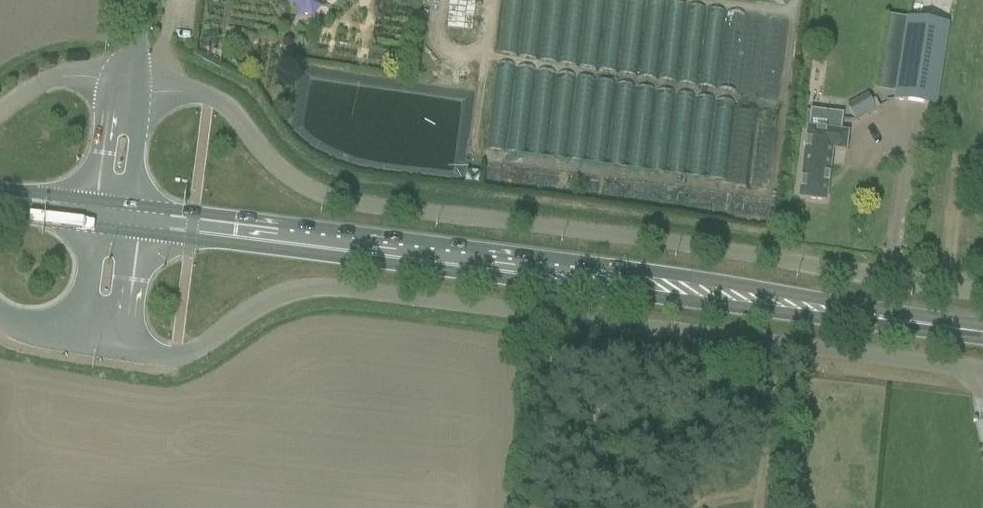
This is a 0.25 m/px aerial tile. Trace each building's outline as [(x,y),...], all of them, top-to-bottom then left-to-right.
[(499,54),(516,57),(523,0),(505,0),(499,54)] [(519,57),(536,60),(543,0),(525,0),(519,57)] [(539,61),(556,64),(563,0),(545,0),(539,61)] [(559,64),(576,67),(583,0),(566,0),(559,64)] [(578,67),(596,70),(604,0),(586,0),(578,67)] [(599,71),(615,73),(624,0),(607,0),(599,71)] [(618,74),(636,77),(645,0),(627,0),(618,74)] [(638,77),(656,80),(665,2),(650,0),(647,0),(638,77)] [(667,3),(658,81),(675,83),(684,6),(667,3)] [(687,6),(678,84),(695,87),(704,9),(687,6)] [(707,9),(698,87),(715,90),(724,12),(707,9)] [(726,13),(717,90),(736,93),(745,16),(726,13)] [(894,100),(935,107),(948,26),(907,20),(894,100)] [(498,64),(486,151),(504,153),(514,67),(498,64)] [(517,67),(506,153),(524,156),(534,70),(517,67)] [(537,70),(527,156),(544,158),(554,73),(537,70)] [(557,74),(547,159),(564,161),(574,77),(557,74)] [(577,77),(567,161),(584,164),(594,80),(577,77)] [(596,80),(586,164),(604,166),(614,83),(596,80)] [(616,84),(606,167),(624,169),(634,86),(616,84)] [(636,87),(626,169),(644,172),(654,90),(636,87)] [(657,90),(647,172),(664,174),(673,93),(657,90)] [(676,94),(667,175),(684,177),(693,96),(676,94)] [(696,97),(687,177),(704,180),(713,100),(696,97)] [(854,119),(875,110),(869,97),(848,105),(854,119)] [(716,100),(707,180),(724,182),(733,103),(716,100)] [(801,179),(799,199),(825,203),(828,183),(827,183),(829,168),(828,168),(830,151),(844,152),(847,134),(840,134),(843,115),(809,110),(807,129),(805,147),(803,165),(801,179)]
